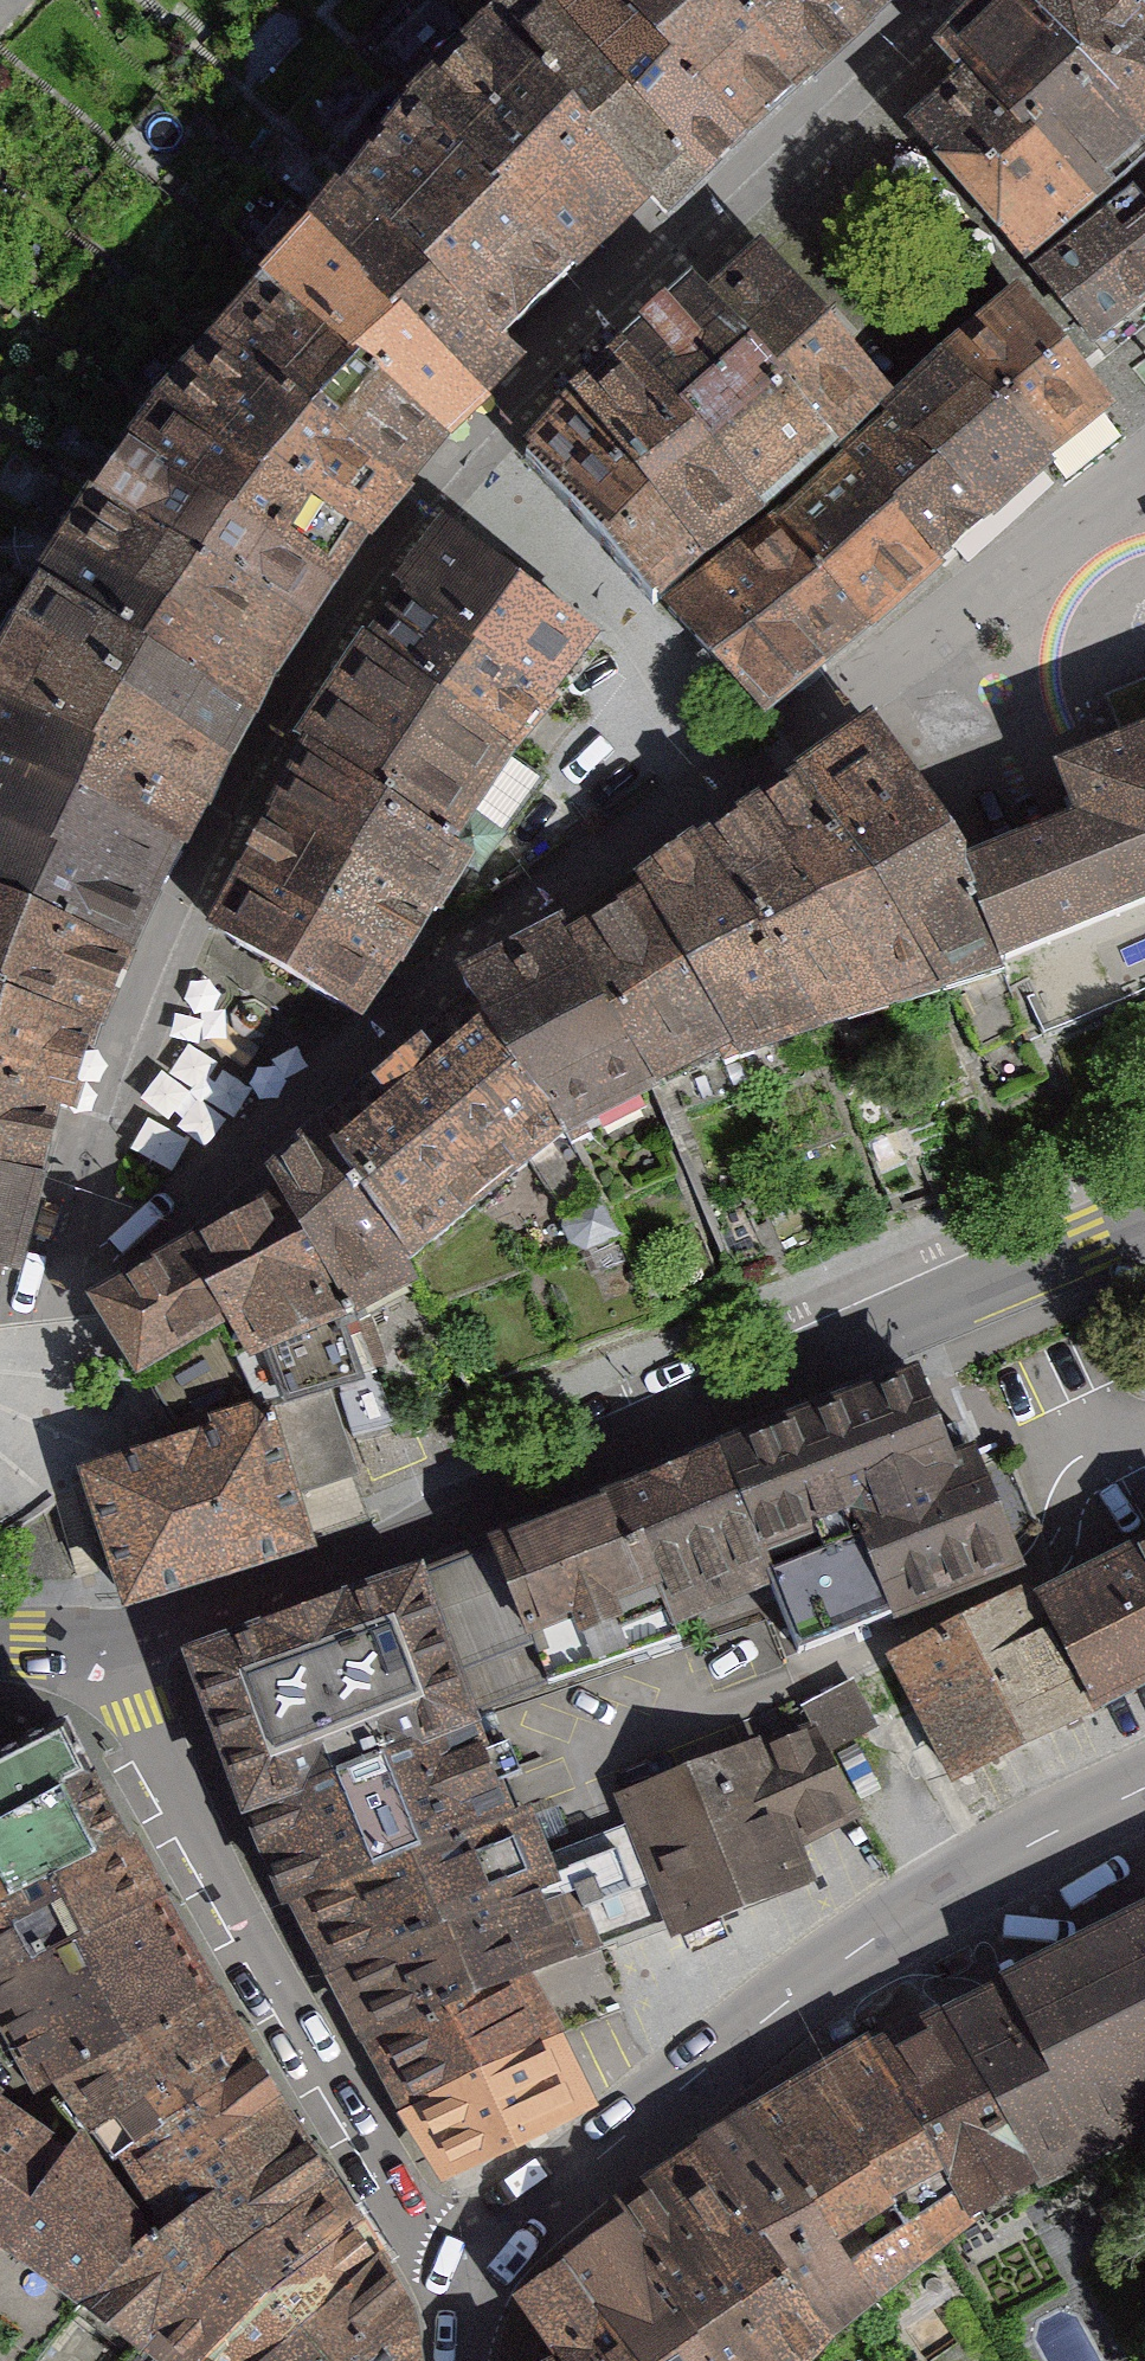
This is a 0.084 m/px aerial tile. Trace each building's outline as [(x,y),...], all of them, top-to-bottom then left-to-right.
[(746,152),(583,0),(537,0),(478,61),(648,223),(658,237),(746,152)] [(655,0),(583,0),(746,152),(777,122),(655,0)] [(806,94),(704,0),(655,0),(777,122),(806,94)] [(864,39),(825,0),(704,0),(806,94),(864,39)] [(864,39),(899,0),(825,0),(864,39)] [(1144,182),(1144,142),(1001,0),(988,0),(928,56),(964,91),(1097,217),(1144,182)] [(1144,142),(1144,33),(1113,0),(1001,0),(1144,142)] [(579,295),(648,223),(478,61),(409,133),(572,289),(579,295)] [(1097,217),(964,91),(906,141),(1019,275),(1097,217)] [(504,354),(572,289),(409,133),(341,207),(504,354)] [(526,374),(504,354),(341,207),(301,240),(309,248),(483,419),(526,374)] [(1144,332),(1144,207),(1036,284),(1101,366),(1144,332)] [(309,248),(280,278),(464,453),(483,419),(309,248)] [(768,248),(691,308),(832,470),(842,460),(884,422),(895,411),(768,248)] [(255,308),(443,468),(464,453),(280,278),(255,308)] [(1048,472),(1114,422),(1017,306),(946,362),(1048,472)] [(255,308),(212,346),(407,505),(412,509),(443,468),(255,308)] [(691,308),(622,371),(761,538),(774,527),(832,470),(691,308)] [(212,346),(171,394),(361,563),(407,505),(212,346)] [(990,528),(1048,472),(946,362),(895,411),(884,422),(990,528)] [(622,371),(578,414),(712,579),(761,538),(622,371)] [(171,394),(123,463),(329,602),(341,609),(366,573),(361,563),(171,394)] [(527,464),(666,617),(712,579),(578,414),(527,464)] [(934,575),(990,528),(884,422),(842,460),(934,575)] [(865,643),(934,575),(842,460),(832,470),(774,527),(865,643)] [(311,645),(329,602),(123,463),(87,514),(203,599),(311,645)] [(203,599),(87,514),(57,564),(167,643),(272,702),(311,645),(203,599)] [(770,726),(865,643),(774,527),(761,538),(712,579),(666,617),(770,726)] [(394,601),(401,608),(471,681),(557,716),(598,656),(517,615),(442,537),(394,601)] [(252,742),(272,702),(167,643),(57,564),(34,599),(143,684),(252,742)] [(225,787),(252,742),(143,684),(34,599),(13,643),(122,734),(225,787)] [(401,608),(365,654),(511,761),(504,772),(513,776),(562,718),(557,716),(471,681),(401,608)] [(225,787),(122,734),(13,643),(0,670),(0,779),(180,858),(225,787)] [(291,766),(448,865),(504,772),(511,761),(365,654),(360,651),(291,766)] [(764,768),(771,780),(913,995),(1008,959),(966,856),(875,715),(863,698),(764,768)] [(1065,766),(1082,809),(966,856),(1008,959),(1038,1034),(1144,991),(1144,733),(1065,766)] [(249,862),(417,946),(459,872),(448,865),(291,766),(249,862)] [(148,914),(180,858),(0,779),(0,845),(148,914)] [(771,780),(709,817),(847,1020),(913,995),(771,780)] [(709,817),(668,842),(773,1038),(847,1020),(709,817)] [(645,880),(620,894),(708,1062),(773,1038),(668,842),(637,866),(645,880)] [(126,962),(148,914),(0,845),(0,912),(126,962)] [(208,956),(356,1035),(417,946),(249,862),(208,956)] [(559,926),(649,1095),(708,1062),(620,894),(559,926)] [(552,910),(453,961),(475,1017),(563,1149),(574,1143),(649,1095),(559,926),(552,910)] [(96,1039),(126,962),(0,912),(0,1015),(96,1039)] [(74,1116),(96,1039),(0,1015),(0,1094),(58,1111),(74,1116)] [(360,1058),(385,1095),(323,1136),(420,1287),(563,1149),(475,1017),(435,1043),(419,1019),(360,1058)] [(48,1202),(74,1116),(58,1111),(0,1094),(0,1190),(48,1202)] [(420,1287),(323,1136),(266,1199),(275,1215),(329,1313),(343,1351),(347,1355),(418,1314),(410,1299),(420,1287)] [(21,1310),(27,1285),(48,1202),(0,1190),(0,1304),(21,1310)] [(275,1215),(270,1217),(164,1278),(88,1329),(137,1410),(225,1367),(252,1396),(301,1374),(338,1353),(343,1351),(329,1313),(275,1215)] [(137,1410),(161,1440),(277,1404),(252,1396),(225,1367),(137,1410)] [(277,1404),(320,1542),(386,1522),(360,1439),(343,1384),(277,1404)] [(920,1387),(717,1463),(770,1580),(851,1545),(871,1588),(779,1626),(796,1669),(890,1639),(901,1660),(1031,1596),(959,1428),(934,1440),(920,1387)] [(161,1440),(73,1467),(116,1605),(284,1553),(320,1542),(277,1404),(161,1440)] [(717,1463),(623,1504),(664,1630),(676,1659),(783,1608),(770,1580),(717,1463)] [(623,1504),(424,1579),(466,1699),(664,1630),(623,1504)] [(1037,1603),(1097,1731),(1144,1707),(1144,1551),(1037,1603)] [(281,1926),(294,1923),(511,1827),(466,1699),(424,1579),(179,1669),(180,1702),(281,1926)] [(1097,1731),(1037,1603),(1031,1596),(901,1660),(959,1797),(1097,1731)] [(131,1848),(75,1738),(0,1782),(0,1927),(131,1848)] [(769,1748),(616,1804),(669,1946),(815,1888),(802,1852),(850,1832),(807,1748),(772,1760),(769,1748)] [(511,1827),(294,1923),(370,2060),(537,1991),(593,1966),(532,1818),(511,1827)] [(131,1848),(0,1927),(0,2012),(62,2106),(222,2011),(131,1848)] [(879,2060),(968,2228),(1144,2132),(1144,1929),(879,2060)] [(537,1991),(370,2060),(443,2196),(598,2123),(537,1991)] [(222,2011),(62,2106),(88,2147),(170,2256),(303,2154),(222,2011)] [(879,2060),(869,2042),(751,2121),(876,2313),(978,2248),(968,2228),(879,2060)] [(0,2100),(0,2250),(76,2162),(0,2100)] [(751,2121),(648,2189),(655,2199),(771,2360),(829,2360),(876,2313),(751,2121)] [(0,2250),(0,2260),(82,2323),(170,2256),(88,2147),(76,2162),(0,2250)] [(134,2360),(282,2360),(381,2273),(303,2154),(170,2256),(82,2323),(134,2360)] [(655,2199),(510,2314),(543,2360),(771,2360),(655,2199)] [(282,2360),(416,2360),(414,2313),(381,2273),(282,2360)]
